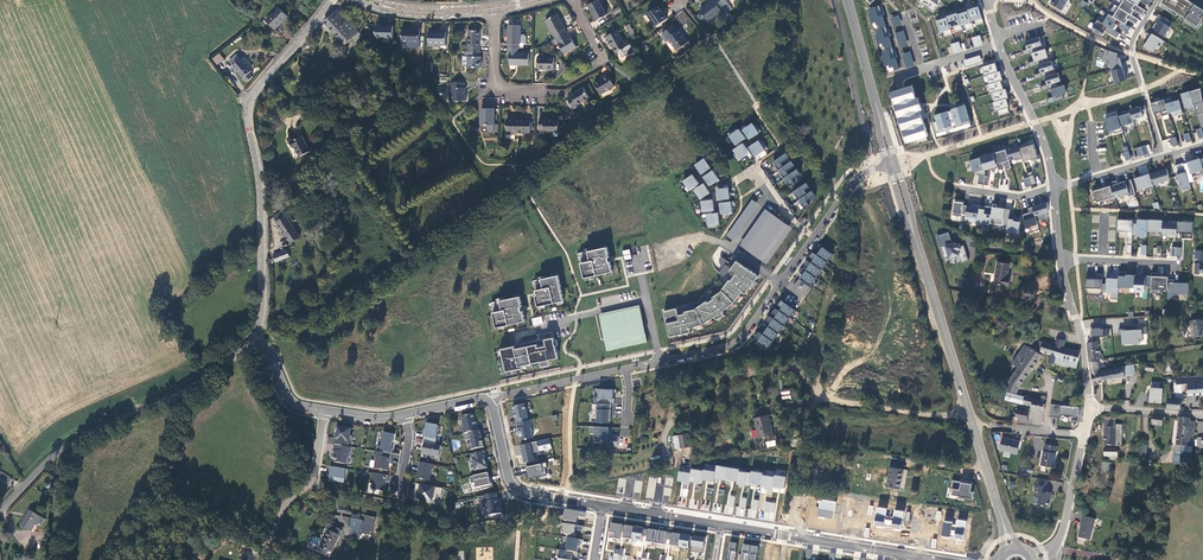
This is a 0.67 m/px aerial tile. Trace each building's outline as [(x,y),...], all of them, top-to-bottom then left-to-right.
[(724,4),(722,0),(714,0),(703,9),(711,20),(724,9),(722,6),(724,4)] [(919,3),(933,12),(940,0),(921,0),(919,3)] [(1068,0),(1052,0),(1050,3),(1061,10),(1068,0)] [(1122,2),(1119,6),(1129,13),(1132,8),(1135,9),(1143,14),(1145,9),(1138,5),(1130,0),(1118,0),(1122,2)] [(1202,18),(1202,8),(1190,0),(1161,0),(1160,2),(1198,26),(1202,18)] [(609,17),(600,1),(596,3),(595,3),(590,6),(599,22),(609,17)] [(278,4),(267,17),(276,26),(280,22),(279,21),(287,12),(278,4)] [(1119,6),(1115,4),(1112,9),(1116,12),(1113,16),(1123,22),(1127,17),(1129,18),(1137,23),(1140,19),(1132,14),(1129,13),(1119,6)] [(886,72),(898,69),(881,5),(868,8),(877,45),(879,45),(886,72)] [(658,6),(648,13),(657,26),(667,19),(658,6)] [(619,7),(612,10),(614,15),(621,12),(619,7)] [(979,8),(935,19),(939,33),(943,32),(944,36),(953,34),(952,32),(963,29),(964,30),(973,28),(971,22),(974,21),(975,25),(983,23),(979,8)] [(357,32),(338,10),(325,21),(343,43),(350,37),(356,33),(357,32)] [(1118,25),(1128,31),(1131,27),(1126,23),(1123,22),(1113,16),(1108,12),(1105,17),(1106,18),(1103,23),(1114,29),(1115,26),(1117,24),(1118,25)] [(892,26),(901,24),(899,15),(890,17),(892,26)] [(547,23),(557,41),(558,40),(568,33),(558,16),(547,23)] [(1171,21),(1163,16),(1158,23),(1156,22),(1152,27),(1165,35),(1171,26),(1169,25),(1171,21)] [(1103,23),(1097,18),(1094,23),(1095,24),(1092,29),(1103,35),(1106,30),(1117,37),(1120,33),(1114,29),(1103,23)] [(630,24),(625,26),(629,36),(634,35),(630,24)] [(510,45),(510,50),(519,50),(519,45),(521,45),(521,26),(510,26),(509,45),(510,45)] [(675,26),(664,34),(665,36),(664,37),(667,42),(671,40),(679,50),(689,43),(683,34),(685,33),(681,29),(678,31),(675,26)] [(392,28),(377,27),(376,39),(392,40),(392,28)] [(420,44),(420,30),(413,30),(413,32),(403,32),(402,43),(408,43),(408,48),(420,49),(420,44)] [(904,30),(895,33),(899,47),(908,45),(904,30)] [(469,31),(469,52),(480,52),(480,31),(469,31)] [(627,48),(618,32),(608,37),(611,42),(612,42),(618,54),(621,52),(624,58),(636,51),(632,45),(627,48)] [(363,40),(356,33),(350,37),(357,45),(363,40)] [(446,34),(429,33),(429,47),(435,47),(435,45),(446,46),(446,34)] [(571,38),(568,33),(558,40),(567,55),(578,48),(572,37),(571,38)] [(1164,40),(1152,33),(1148,41),(1146,40),(1143,45),(1153,51),(1156,48),(1158,49),(1164,40)] [(971,38),(974,47),(983,45),(980,35),(971,38)] [(1038,61),(1048,58),(1042,36),(1022,41),(1025,54),(1031,53),(1033,61),(1028,63),(1029,67),(1039,64),(1038,61)] [(950,44),(953,54),(962,51),(959,41),(950,44)] [(1118,53),(1106,49),(1103,58),(1109,60),(1112,70),(1123,66),(1120,58),(1117,56),(1118,53)] [(519,54),(519,50),(510,50),(509,65),(529,66),(530,54),(519,54)] [(910,51),(901,54),(905,68),(914,66),(910,51)] [(480,58),(480,52),(469,52),(465,52),(465,58),(469,58),(469,61),(470,61),(470,68),(482,68),(481,58),(480,58)] [(217,65),(224,60),(219,54),(212,59),(217,65)] [(251,70),(237,54),(229,61),(247,81),(252,76),(248,72),(251,70)] [(965,67),(981,62),(979,55),(963,60),(965,67)] [(555,59),(542,58),(541,70),(555,71),(555,59)] [(1041,72),(1053,70),(1052,62),(1038,64),(1039,74),(1035,74),(1035,78),(1041,77),(1041,72)] [(995,63),(982,66),(993,112),(998,111),(999,115),(1010,112),(1004,89),(1004,90),(999,71),(997,71),(995,63)] [(1112,70),(1111,70),(1115,83),(1127,79),(1123,66),(1112,70)] [(1058,73),(1044,76),(1046,85),(1040,86),(1042,90),(1050,88),(1052,97),(1047,99),(1048,103),(1063,99),(1062,94),(1066,93),(1064,84),(1061,85),(1058,73)] [(616,85),(610,75),(605,77),(605,78),(597,84),(602,93),(616,85)] [(465,84),(451,84),(451,88),(452,88),(452,95),(450,95),(450,102),(455,103),(456,101),(467,101),(467,96),(465,96),(465,84)] [(912,86),(890,91),(902,143),(927,137),(918,97),(915,98),(912,86)] [(1201,87),(1190,91),(1195,108),(1201,128),(1202,128),(1202,98),(1201,87)] [(591,98),(586,88),(573,95),(574,97),(570,99),(575,110),(579,108),(578,106),(591,98)] [(1195,108),(1190,91),(1181,93),(1186,107),(1187,106),(1188,111),(1195,108)] [(1174,115),(1183,112),(1179,99),(1172,101),(1171,97),(1164,99),(1169,113),(1173,111),(1174,115)] [(1164,99),(1151,103),(1154,113),(1161,111),(1163,115),(1169,113),(1164,99)] [(1145,105),(1130,109),(1133,119),(1143,116),(1143,113),(1147,111),(1145,105)] [(932,122),(936,136),(971,128),(966,106),(933,114),(935,122),(932,122)] [(495,126),(496,110),(483,109),(483,125),(489,125),(489,134),(495,134),(495,126)] [(1133,119),(1130,109),(1123,111),(1124,114),(1118,116),(1121,126),(1127,124),(1127,125),(1134,123),(1133,119)] [(1118,116),(1117,113),(1104,117),(1109,131),(1116,129),(1117,132),(1117,133),(1123,131),(1121,126),(1118,116)] [(532,120),(518,121),(518,122),(510,122),(510,135),(517,135),(517,134),(532,134),(532,120)] [(541,132),(561,132),(561,122),(551,121),(551,120),(542,120),(541,132)] [(759,133),(752,123),(742,130),(748,140),(759,133)] [(745,139),(738,129),(728,135),(735,146),(745,139)] [(303,138),(293,144),(295,150),(297,149),(302,158),(312,152),(303,138)] [(765,151),(758,140),(748,147),(755,157),(765,151)] [(749,153),(742,143),(732,150),(739,160),(749,153)] [(1019,146),(1023,158),(1024,162),(1031,160),(1032,161),(1039,159),(1034,144),(1027,146),(1027,144),(1019,146)] [(1023,158),(1019,146),(1006,150),(1010,161),(1017,159),(1018,160),(1023,158)] [(1126,160),(1131,159),(1127,146),(1123,147),(1124,151),(1124,152),(1126,160)] [(993,154),(996,163),(1002,161),(1004,166),(1010,164),(1010,161),(1006,150),(993,154)] [(775,167),(778,171),(786,165),(784,161),(789,158),(785,154),(771,163),(775,168),(775,167)] [(993,154),(980,158),(984,170),(991,168),(991,170),(998,168),(996,163),(993,154)] [(710,168),(703,158),(693,165),(700,175),(710,168)] [(984,177),(985,172),(984,170),(980,158),(969,161),(972,172),(974,171),(975,173),(977,173),(977,175),(979,176),(978,185),(983,185),(984,177)] [(1184,163),(1187,175),(1202,170),(1202,168),(1200,158),(1193,160),(1188,161),(1188,162),(1184,163)] [(778,171),(777,171),(780,176),(781,175),(783,179),(792,173),(790,170),(794,166),(791,162),(786,165),(778,171)] [(1181,185),(1190,182),(1184,163),(1174,165),(1181,185)] [(1170,179),(1167,168),(1156,171),(1157,172),(1150,174),(1153,184),(1170,179)] [(719,180),(712,170),(702,177),(709,187),(719,180)] [(792,173),(783,179),(786,184),(787,184),(789,188),(798,182),(795,178),(800,174),(797,170),(792,173)] [(1029,177),(1031,186),(1036,185),(1032,172),(1027,173),(1029,177)] [(1150,174),(1150,173),(1144,175),(1144,176),(1141,177),(1141,176),(1140,174),(1134,176),(1139,189),(1144,188),(1145,190),(1154,187),(1153,184),(1150,174)] [(699,184),(692,174),(682,181),(689,191),(699,184)] [(1117,180),(1110,182),(1111,186),(1115,198),(1128,194),(1128,196),(1135,194),(1131,179),(1117,183),(1117,180)] [(710,193),(703,183),(693,190),(700,200),(710,193)] [(796,197),(798,200),(807,194),(804,191),(809,188),(806,183),(792,193),(795,197),(796,197)] [(1115,198),(1111,186),(1102,188),(1103,189),(1100,190),(1099,189),(1094,191),(1092,192),(1093,197),(1095,196),(1097,202),(1105,199),(1106,202),(1115,200),(1115,198)] [(729,200),(728,188),(716,189),(717,201),(729,200)] [(807,194),(798,200),(797,201),(801,206),(801,205),(805,210),(809,205),(806,202),(815,196),(811,191),(807,194)] [(714,212),(712,199),(700,201),(702,213),(714,212)] [(751,199),(726,236),(733,241),(758,204),(751,199)] [(732,214),(731,201),(719,203),(720,215),(732,214)] [(961,219),(965,220),(967,205),(964,205),(964,203),(954,202),(952,216),(961,217),(961,219)] [(1033,207),(1037,221),(1047,219),(1047,213),(1048,212),(1048,202),(1033,206),(1033,207)] [(971,206),(967,205),(965,220),(965,221),(972,222),(971,223),(978,224),(980,208),(980,204),(971,203),(971,206)] [(1005,207),(996,206),(997,204),(993,204),(992,209),(990,223),(1002,225),(1005,208),(1005,207)] [(1026,228),(1038,225),(1037,221),(1033,207),(1028,209),(1029,213),(1022,215),(1026,228)] [(977,225),(983,225),(983,228),(989,229),(990,223),(992,209),(987,208),(987,209),(980,208),(978,224),(977,225)] [(1010,209),(1005,208),(1002,225),(1002,226),(1007,227),(1006,232),(1018,234),(1020,218),(1014,217),(1013,219),(1009,218),(1010,209)] [(291,241),(293,240),(301,235),(290,217),(295,218),(290,211),(286,215),(282,210),(275,215),(291,241)] [(719,225),(718,213),(706,214),(707,227),(719,225)] [(1133,224),(1133,220),(1127,219),(1127,220),(1118,220),(1117,232),(1125,233),(1125,232),(1127,232),(1127,239),(1127,244),(1126,253),(1131,253),(1132,234),(1133,224)] [(1137,224),(1133,224),(1132,234),(1147,234),(1147,230),(1148,220),(1139,220),(1138,224),(1137,224)] [(1162,221),(1148,220),(1147,230),(1162,231),(1162,222),(1162,221)] [(1168,222),(1162,222),(1162,231),(1162,233),(1168,233),(1168,235),(1175,235),(1175,234),(1177,234),(1177,232),(1177,221),(1168,221),(1168,222)] [(1177,232),(1181,232),(1181,238),(1192,238),(1193,233),(1193,222),(1177,221),(1177,232)] [(949,232),(937,236),(945,259),(950,257),(950,258),(960,255),(962,263),(969,260),(964,245),(961,246),(960,243),(956,244),(953,246),(952,244),(949,232)] [(819,253),(817,256),(827,264),(833,256),(819,246),(816,250),(819,253)] [(1160,256),(1161,247),(1154,246),(1153,255),(1160,256)] [(607,248),(579,254),(584,279),(612,273),(610,263),(609,263),(608,259),(609,258),(607,248)] [(275,255),(277,262),(289,257),(291,255),(288,249),(275,255)] [(1195,258),(1202,258),(1202,250),(1195,250),(1195,258)] [(821,272),(827,264),(817,256),(813,254),(810,258),(814,261),(811,264),(821,272)] [(720,274),(725,277),(730,272),(732,270),(727,267),(730,263),(721,257),(719,260),(720,264),(721,266),(724,268),(720,274)] [(1007,277),(1009,263),(997,261),(993,283),(1009,286),(1010,278),(1007,277)] [(730,281),(722,291),(723,292),(713,298),(714,300),(708,304),(707,302),(696,309),(696,310),(684,313),(685,315),(678,316),(676,309),(663,312),(669,338),(690,333),(689,329),(703,325),(715,318),(717,321),(725,316),(723,313),(735,303),(742,293),(746,295),(759,277),(737,262),(732,270),(730,272),(735,276),(731,282),(730,281)] [(816,279),(821,272),(811,264),(808,262),(804,266),(808,269),(806,272),(816,279)] [(1195,263),(1194,274),(1202,275),(1202,263),(1195,263)] [(810,288),(816,279),(806,272),(802,269),(799,274),(802,277),(800,280),(810,288)] [(1135,275),(1126,275),(1126,272),(1119,272),(1119,274),(1118,287),(1134,287),(1135,275)] [(1151,276),(1151,287),(1151,293),(1160,293),(1160,290),(1168,290),(1168,282),(1168,277),(1160,277),(1160,274),(1151,273),(1151,276)] [(1048,274),(1036,274),(1036,282),(1047,282),(1048,274)] [(1094,277),(1087,276),(1086,276),(1085,287),(1087,287),(1087,294),(1102,295),(1102,274),(1095,274),(1094,277)] [(1118,299),(1118,287),(1119,274),(1106,274),(1106,292),(1111,292),(1110,299),(1118,299)] [(1140,274),(1135,274),(1135,275),(1134,287),(1134,292),(1146,292),(1146,287),(1151,287),(1151,276),(1145,276),(1145,277),(1140,277),(1140,274)] [(564,301),(558,275),(542,278),(544,289),(537,290),(537,294),(536,295),(538,306),(564,301)] [(1189,283),(1168,282),(1168,290),(1167,293),(1188,294),(1189,283)] [(522,307),(519,297),(500,301),(502,311),(493,313),(496,328),(525,322),(523,312),(521,312),(520,308),(522,307)] [(795,311),(781,301),(778,306),(782,308),(779,312),(789,319),(795,311)] [(784,327),(789,319),(779,312),(775,309),(772,314),(776,317),(773,320),(784,327)] [(541,316),(531,318),(532,326),(543,324),(541,316)] [(778,335),(784,327),(773,320),(770,317),(766,322),(770,324),(768,328),(778,335)] [(1190,321),(1193,337),(1202,335),(1202,319),(1190,321)] [(772,343),(778,335),(768,328),(764,325),(761,330),(764,332),(762,335),(772,343)] [(1131,344),(1131,341),(1143,341),(1142,334),(1147,334),(1147,327),(1138,327),(1138,330),(1125,330),(1125,329),(1119,329),(1119,336),(1123,336),(1124,344),(1131,344)] [(1104,329),(1102,329),(1101,328),(1093,328),(1093,337),(1105,336),(1104,329)] [(762,335),(758,333),(755,337),(759,340),(756,344),(766,351),(772,343),(762,335)] [(558,358),(553,338),(545,340),(546,347),(538,348),(537,345),(515,350),(514,347),(501,350),(506,373),(524,369),(523,366),(540,363),(541,368),(550,366),(549,360),(558,358)] [(1055,346),(1063,348),(1065,341),(1057,339),(1055,346)] [(1078,362),(1080,352),(1077,351),(1064,348),(1063,348),(1055,346),(1039,341),(1038,346),(1042,347),(1041,351),(1041,352),(1050,354),(1048,363),(1053,364),(1055,360),(1077,366),(1078,362)] [(1098,342),(1088,342),(1090,360),(1099,359),(1104,358),(1103,354),(1099,355),(1098,342)] [(1008,380),(1004,391),(1016,394),(1019,387),(1041,355),(1025,345),(1012,364),(1018,367),(1009,381),(1008,380)] [(1100,372),(1099,359),(1090,360),(1091,373),(1092,373),(1093,384),(1103,381),(1100,372)] [(1170,370),(1169,363),(1162,364),(1163,371),(1170,370)] [(1129,365),(1100,372),(1103,381),(1115,379),(1115,380),(1131,376),(1131,374),(1129,365)] [(1202,394),(1202,376),(1177,378),(1177,385),(1188,384),(1188,395),(1202,394)] [(1162,389),(1149,388),(1148,403),(1161,404),(1162,389)] [(613,390),(598,389),(598,397),(598,404),(610,405),(614,405),(614,399),(613,399),(613,390)] [(791,389),(781,389),(781,399),(791,399),(791,389)] [(1005,400),(1022,404),(1024,397),(1006,393),(1005,400)] [(1044,412),(1045,402),(1024,396),(1024,397),(1022,404),(1031,406),(1030,409),(1044,412)] [(1181,400),(1167,399),(1167,408),(1181,409),(1181,400)] [(524,403),(512,406),(514,413),(513,413),(514,419),(515,419),(516,423),(528,421),(524,403)] [(609,424),(610,405),(598,404),(597,409),(595,409),(595,415),(597,416),(597,423),(609,424)] [(1072,421),(1078,422),(1080,408),(1051,405),(1050,416),(1061,417),(1061,416),(1073,417),(1072,421)] [(1028,413),(1020,411),(1016,410),(1014,418),(1017,418),(1017,422),(1026,424),(1027,420),(1026,420),(1028,413)] [(473,414),(461,417),(462,424),(461,426),(463,434),(478,431),(476,421),(475,421),(473,414)] [(772,434),(768,414),(754,417),(758,437),(772,434)] [(1162,426),(1163,417),(1152,417),(1151,426),(1162,426)] [(1176,446),(1183,447),(1183,452),(1177,452),(1176,460),(1180,460),(1179,464),(1185,465),(1186,453),(1189,453),(1190,447),(1193,447),(1195,422),(1190,422),(1191,419),(1179,418),(1176,446)] [(530,420),(516,423),(517,428),(516,428),(518,434),(519,434),(521,441),(533,438),(530,425),(531,425),(530,420)] [(1105,446),(1117,446),(1121,447),(1122,425),(1116,425),(1116,420),(1106,420),(1105,446)] [(438,426),(427,424),(425,432),(424,432),(423,437),(424,438),(423,443),(434,445),(438,426)] [(336,433),(335,445),(348,447),(349,442),(351,442),(352,436),(350,436),(351,429),(336,427),(335,433),(336,433)] [(608,433),(609,428),(590,427),(590,433),(595,434),(595,438),(602,439),(603,440),(608,440),(608,446),(618,446),(619,436),(611,436),(611,433),(608,433)] [(479,431),(463,434),(464,441),(469,440),(471,450),(483,447),(481,436),(480,437),(479,431)] [(376,447),(376,452),(391,454),(392,449),(391,449),(392,442),(393,442),(394,435),(383,433),(381,448),(376,447)] [(687,433),(678,434),(680,447),(689,446),(687,433)] [(1020,442),(1003,438),(1000,450),(1017,454),(1020,442)] [(117,447),(126,444),(124,439),(116,442),(117,447)] [(551,449),(549,439),(520,445),(524,463),(534,461),(532,453),(551,449)] [(423,443),(422,448),(423,449),(421,457),(426,458),(427,456),(438,458),(441,446),(434,445),(423,443)] [(1040,464),(1053,467),(1056,454),(1054,453),(1056,446),(1045,444),(1044,451),(1043,450),(1040,464)] [(348,458),(350,447),(335,445),(334,450),(333,450),(331,457),(334,457),(334,462),(346,464),(347,458),(348,458)] [(1139,459),(1147,459),(1147,446),(1140,445),(1139,459)] [(1183,447),(1176,446),(1174,465),(1191,466),(1193,447),(1190,447),(1189,453),(1186,453),(1185,465),(1179,464),(1180,460),(1176,460),(1177,452),(1183,452),(1183,447)] [(1104,461),(1112,462),(1116,462),(1117,449),(1105,449),(1104,461)] [(391,454),(377,452),(374,451),(373,456),(376,457),(374,469),(387,471),(388,464),(389,465),(391,454)] [(484,452),(471,455),(475,471),(480,470),(481,470),(487,469),(486,461),(485,461),(484,457),(485,457),(484,452)] [(851,462),(821,458),(820,470),(850,473),(851,462)] [(418,472),(417,480),(429,482),(431,470),(432,470),(433,465),(419,463),(418,468),(420,468),(419,473),(418,472)] [(546,463),(526,467),(529,479),(546,476),(544,469),(547,468),(546,463)] [(1103,472),(1112,473),(1112,464),(1104,463),(1103,472)] [(714,478),(725,480),(727,468),(716,466),(715,472),(714,478)] [(346,469),(330,467),(329,472),(330,472),(329,479),(333,480),(332,481),(343,483),(346,469)] [(900,488),(903,469),(890,467),(887,486),(900,488)] [(737,482),(739,471),(739,470),(727,468),(725,480),(737,482)] [(701,480),(703,471),(691,469),(690,474),(689,482),(701,483),(701,480)] [(714,478),(715,472),(703,470),(703,471),(701,480),(713,482),(714,478)] [(749,483),(751,473),(739,471),(737,482),(737,484),(749,486),(749,483)] [(762,475),(762,473),(751,471),(751,473),(749,483),(760,485),(762,475)] [(689,482),(690,474),(678,472),(677,481),(683,482),(683,484),(689,485),(689,482)] [(372,484),(371,490),(383,492),(385,482),(386,483),(387,476),(372,473),(370,484),(372,484)] [(489,478),(488,473),(469,477),(471,484),(475,483),(476,489),(480,488),(480,490),(492,488),(491,480),(489,481),(489,478)] [(772,487),(774,477),(762,475),(760,485),(760,486),(764,487),(764,489),(772,490),(772,487)] [(785,477),(774,475),(774,477),(772,487),(784,489),(785,477)] [(958,498),(972,501),(974,492),(971,491),(972,484),(952,480),(951,488),(953,489),(952,496),(958,497),(958,498)] [(1084,481),(1082,492),(1088,493),(1090,483),(1084,481)] [(442,489),(416,484),(414,490),(419,491),(418,493),(416,493),(414,499),(420,500),(420,501),(429,503),(429,502),(435,503),(436,496),(441,496),(442,489)] [(681,485),(680,496),(687,497),(688,485),(681,485)] [(1035,486),(1034,492),(1038,492),(1037,497),(1033,496),(1032,505),(1049,507),(1050,499),(1051,494),(1046,493),(1046,487),(1035,486)] [(496,494),(477,498),(479,504),(481,503),(483,510),(486,509),(487,517),(500,514),(499,506),(500,506),(499,499),(497,500),(496,494)] [(834,518),(836,502),(821,500),(819,516),(834,518)] [(763,511),(774,512),(775,502),(764,501),(763,511)] [(901,529),(903,512),(894,510),(893,517),(885,516),(886,509),(877,508),(874,525),(901,529)] [(41,517),(30,509),(21,525),(32,532),(41,517)] [(585,513),(564,509),(563,520),(576,522),(577,516),(585,517),(585,513)] [(1095,520),(1082,517),(1080,522),(1081,523),(1077,539),(1090,541),(1095,520)] [(350,527),(372,532),(373,526),(374,523),(365,521),(351,519),(350,527)] [(941,536),(962,540),(965,522),(957,520),(956,527),(951,526),(952,523),(943,522),(941,536)] [(583,526),(564,523),(563,529),(564,530),(564,534),(574,536),(575,529),(582,530),(583,526)] [(622,524),(611,523),(609,537),(620,539),(622,524)] [(401,525),(400,530),(411,533),(413,528),(401,525)] [(633,526),(625,525),(622,538),(630,539),(633,526)] [(646,529),(633,526),(630,539),(642,541),(643,535),(645,536),(646,529)] [(657,530),(646,529),(645,536),(647,536),(646,541),(655,543),(657,530)] [(332,552),(340,536),(328,530),(320,547),(332,552)] [(669,532),(657,530),(655,543),(665,544),(666,539),(668,539),(669,532)] [(680,534),(669,532),(668,539),(670,539),(669,546),(678,547),(680,534)] [(690,535),(680,534),(678,547),(688,549),(689,542),(690,535)] [(581,539),(564,536),(563,542),(565,542),(563,550),(567,551),(577,552),(578,546),(580,546),(581,539)] [(705,537),(693,536),(691,550),(703,552),(705,537)] [(729,542),(726,559),(735,559),(737,543),(729,542)] [(742,544),(740,559),(748,559),(750,545),(742,544)] [(750,545),(748,559),(756,559),(758,546),(750,545)] [(476,547),(476,559),(492,559),(493,548),(476,547)] [(556,549),(556,555),(558,555),(558,559),(571,559),(572,556),(566,555),(567,551),(563,550),(556,549)]
